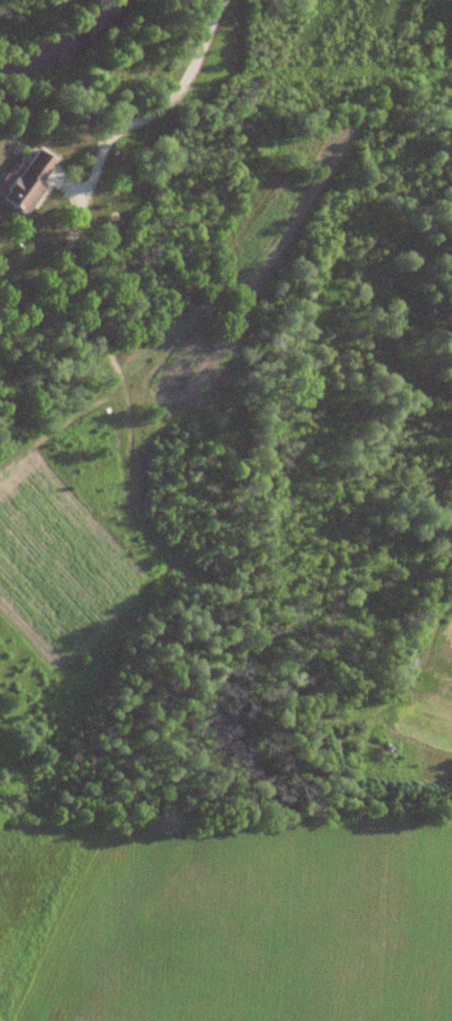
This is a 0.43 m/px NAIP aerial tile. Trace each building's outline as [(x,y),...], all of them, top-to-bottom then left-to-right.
[(44,189),(40,186),(57,162),(37,148),(2,198),(26,215),(44,189)]
